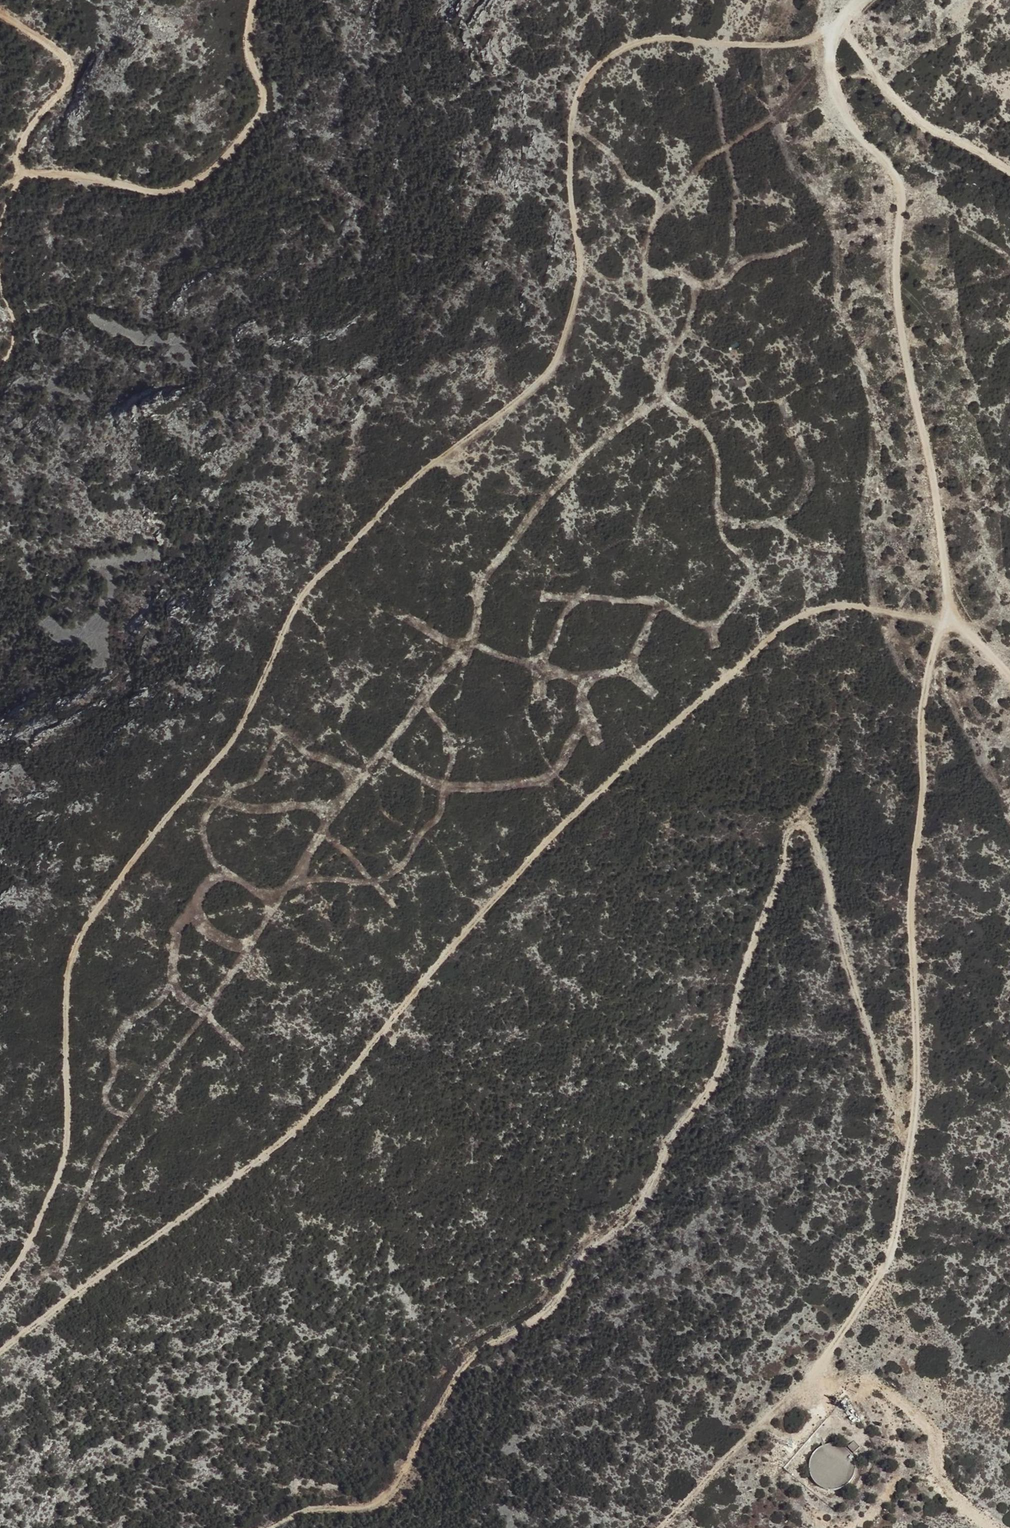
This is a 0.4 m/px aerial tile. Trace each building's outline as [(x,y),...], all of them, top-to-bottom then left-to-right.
[(854,1440),(848,1446),(853,1452),(860,1446),(854,1440)] [(846,1449),(839,1446),(832,1445),(825,1446),(818,1450),(814,1455),(811,1462),(810,1469),(812,1476),(816,1482),(822,1487),(829,1489),(836,1489),(843,1487),(849,1482),(853,1476),(855,1469),(854,1461),(851,1454),(846,1449)]
